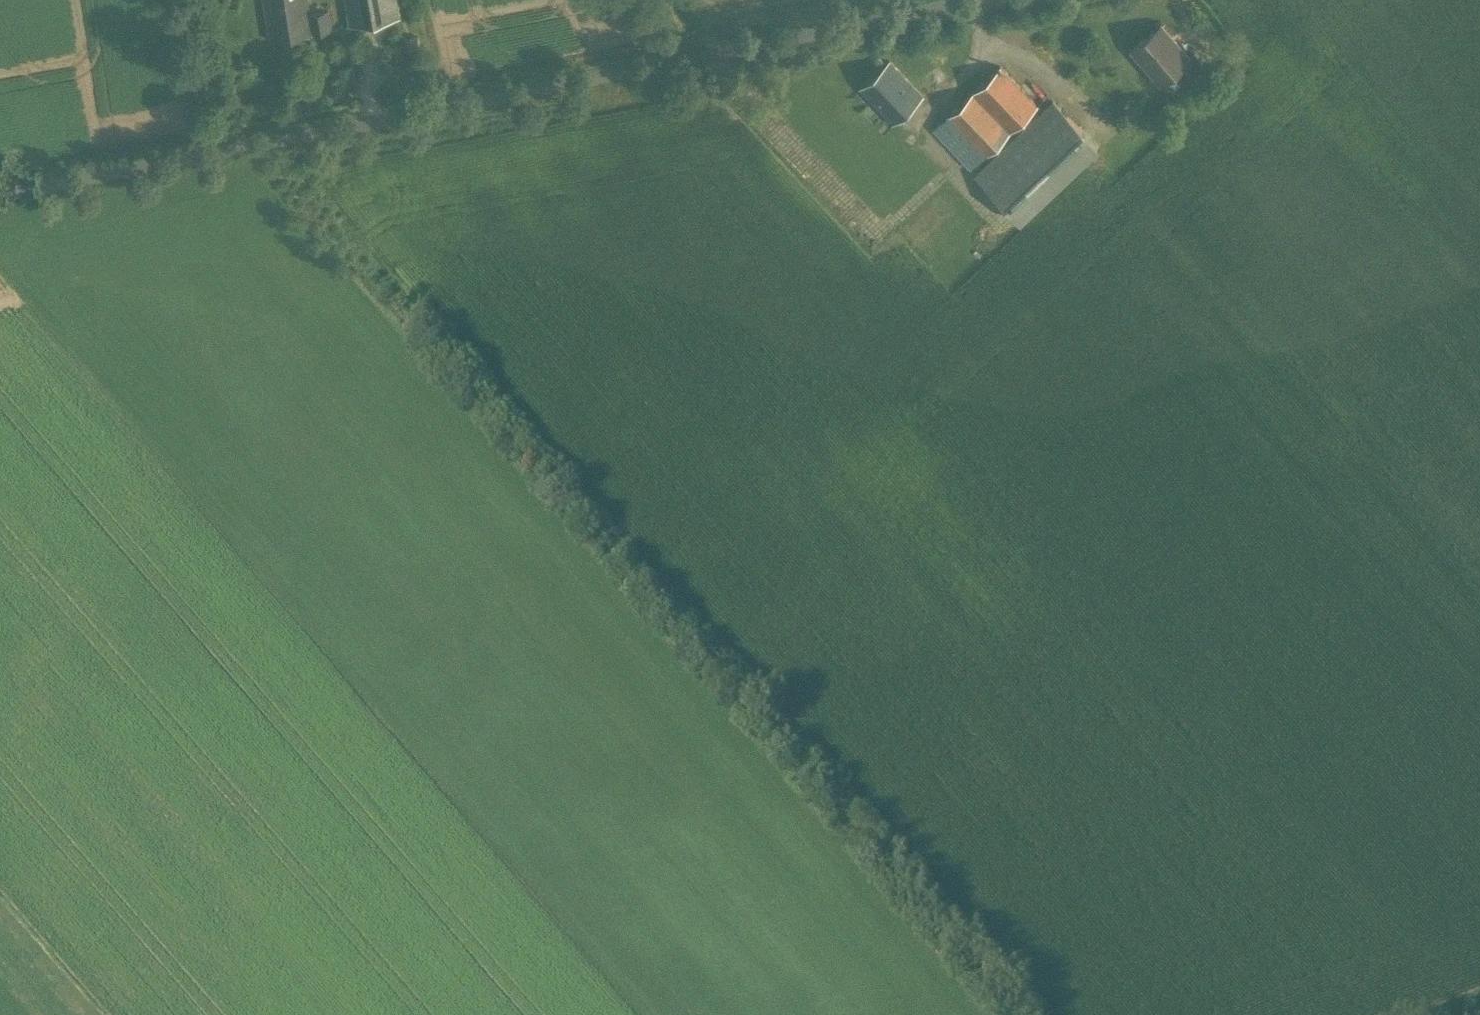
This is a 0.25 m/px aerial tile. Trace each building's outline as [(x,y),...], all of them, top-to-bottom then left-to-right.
[(310,14),(308,0),(263,0),(270,41),(332,30),(328,11),(310,14)] [(401,19),(397,0),(344,0),(349,28),(401,19)] [(1205,65),(1194,51),(1188,57),(1161,25),(1131,51),(1161,84),(1174,73),(1183,84),(1205,65)] [(877,66),(881,62),(876,56),(872,60),(877,66)] [(892,126),(924,96),(888,61),(858,89),(892,126)] [(1000,66),(972,93),(1010,132),(1037,105),(1000,66)] [(1010,132),(972,93),(948,116),(986,156),(1010,132)] [(1019,224),(1099,149),(1053,100),(975,175),(1019,224)] [(986,156),(948,116),(933,130),(971,170),(986,156)]
